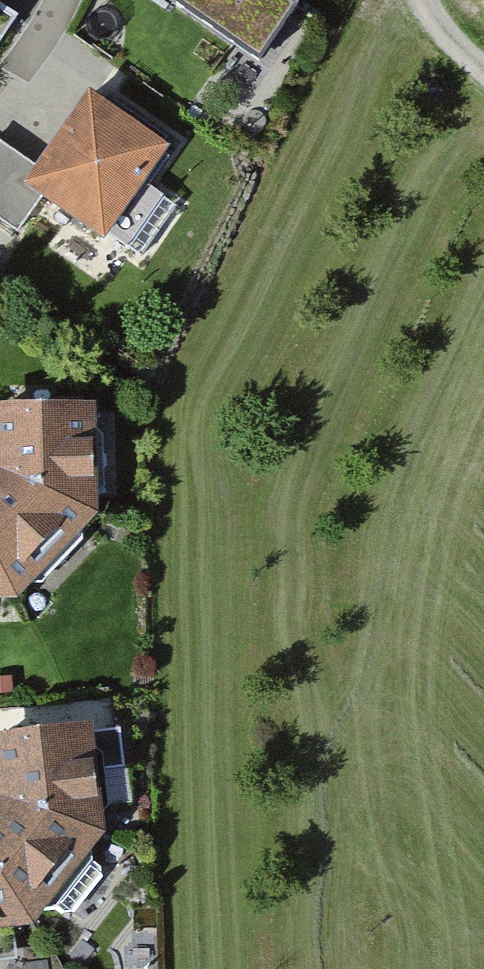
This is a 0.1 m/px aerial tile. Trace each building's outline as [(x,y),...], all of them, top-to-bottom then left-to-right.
[(259,66),(306,0),(165,0),(259,66)] [(0,7),(0,58),(24,24),(0,7)] [(88,91),(38,164),(0,138),(0,231),(29,251),(57,210),(108,244),(173,148),(88,91)] [(99,525),(95,408),(0,413),(0,486),(99,525)] [(99,525),(0,486),(0,553),(27,612),(99,525)] [(27,612),(0,553),(0,613),(27,612)] [(107,832),(96,729),(0,740),(0,814),(107,832)] [(31,951),(107,832),(0,814),(0,887),(31,951)] [(31,951),(0,887),(0,954),(31,951)]
